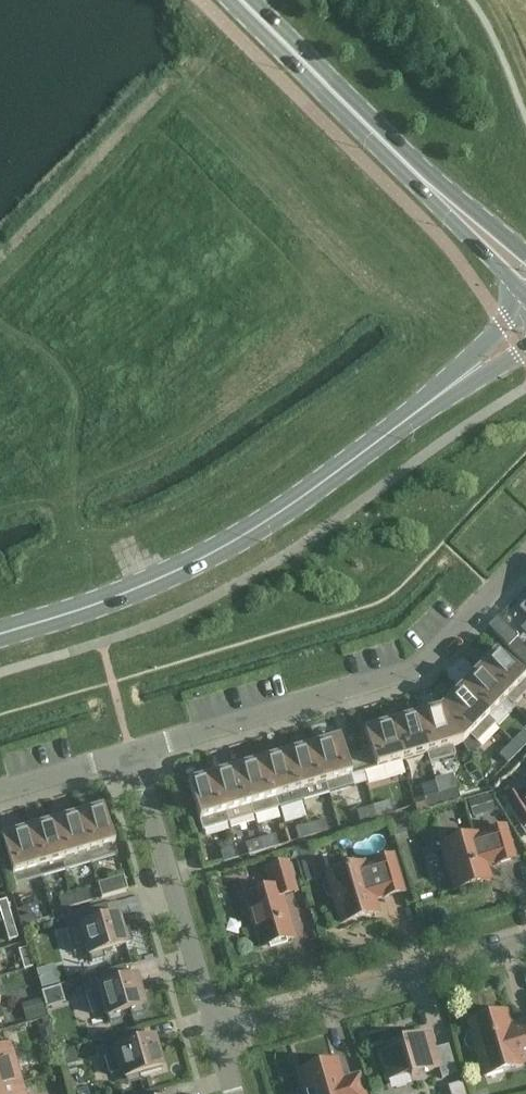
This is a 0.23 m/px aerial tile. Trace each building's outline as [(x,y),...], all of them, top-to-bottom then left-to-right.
[(508,648),(516,639),(518,638),(498,618),(488,628),(508,648)] [(516,639),(508,648),(521,661),(525,656),(525,648),(516,639)] [(476,670),(506,699),(513,706),(525,693),(525,681),(495,651),(476,670)] [(488,717),(506,699),(476,670),(458,688),(488,718),(488,717)] [(496,724),(488,717),(488,718),(458,688),(440,707),(462,744),(470,736),(477,743),(496,724)] [(427,755),(426,755),(429,764),(455,757),(452,747),(462,744),(440,707),(415,715),(427,755)] [(415,715),(390,722),(402,762),(426,755),(427,755),(415,715)] [(370,751),(358,755),(364,773),(402,762),(390,722),(364,730),(370,751)] [(523,730),(512,742),(521,750),(525,745),(525,733),(523,730)] [(364,773),(358,755),(346,758),(339,737),(314,744),(325,784),(325,785),(328,794),(354,787),(351,777),(364,773)] [(512,742),(498,757),(506,765),(521,750),(512,742)] [(314,744),(289,752),(300,792),(303,801),(328,794),(325,785),(325,784),(314,744)] [(303,801),(300,792),(289,752),(264,759),(275,799),(276,799),(279,809),(303,801)] [(264,759),(239,766),(250,807),(253,816),(279,809),(276,799),(275,799),(264,759)] [(250,807),(239,766),(213,774),(225,814),(226,814),(229,823),(253,816),(250,807)] [(225,814),(213,774),(188,781),(202,831),(203,831),(229,823),(226,814),(225,814)] [(451,774),(434,779),(438,792),(456,787),(451,774)] [(506,805),(521,830),(525,827),(525,792),(522,788),(506,805)] [(457,789),(439,795),(442,806),(460,801),(457,789)] [(439,795),(423,799),(427,811),(442,806),(439,795)] [(472,818),(494,812),(490,796),(468,802),(472,818)] [(388,801),(373,806),(376,817),(392,813),(388,801)] [(116,856),(117,856),(103,806),(77,814),(91,864),(116,856)] [(358,810),(361,822),(376,817),(373,806),(358,810)] [(91,864),(77,814),(52,821),(66,871),(91,864)] [(325,820),(310,825),(313,836),(328,832),(325,820)] [(66,871),(52,821),(27,829),(41,878),(66,871)] [(403,835),(399,821),(391,824),(395,838),(403,835)] [(310,825),(295,829),(298,840),(313,836),(310,825)] [(487,833),(487,835),(477,838),(476,836),(441,846),(454,891),(489,881),(485,866),(496,863),(496,865),(514,860),(505,828),(487,833)] [(27,829),(1,836),(15,886),(16,886),(41,878),(27,829)] [(275,835),(260,839),(263,851),(278,846),(275,835)] [(260,839),(245,844),(248,855),(263,851),(260,839)] [(235,847),(221,851),(224,862),(238,858),(235,847)] [(309,847),(297,850),(299,859),(311,856),(309,847)] [(297,850),(297,849),(287,852),(290,861),(299,859),(297,850)] [(328,881),(325,882),(324,885),(324,888),(325,892),(327,895),(329,897),(333,896),(341,924),(377,914),(373,900),(384,897),(384,898),(403,893),(392,857),(374,862),(374,864),(364,868),(363,865),(327,876),(328,881)] [(273,888),(245,896),(261,948),(294,938),(281,896),(296,892),(288,863),(267,869),(273,888)] [(127,891),(123,877),(97,885),(101,898),(127,891)] [(88,890),(73,894),(76,906),(92,901),(88,890)] [(73,894),(58,898),(62,910),(76,906),(73,894)] [(1,922),(12,919),(6,901),(0,903),(0,918),(1,922)] [(117,917),(104,921),(100,907),(63,919),(68,936),(74,954),(86,950),(89,957),(90,957),(92,963),(104,959),(102,953),(126,945),(125,944),(131,942),(128,930),(122,932),(117,917)] [(37,925),(33,913),(18,918),(22,929),(37,925)] [(16,933),(12,919),(1,922),(7,942),(17,939),(16,933)] [(33,968),(31,962),(27,948),(17,951),(23,971),(33,968)] [(109,1024),(121,1020),(119,1014),(130,1011),(132,1017),(144,1013),(142,1007),(144,1007),(135,978),(122,982),(118,968),(81,979),(86,996),(91,1014),(104,1010),(106,1018),(107,1017),(109,1024)] [(25,1022),(45,1017),(41,999),(21,1005),(25,1022)] [(505,1012),(468,1023),(472,1035),(469,1038),(468,1042),(469,1046),(472,1050),(477,1051),(482,1069),(499,1064),(501,1072),(521,1066),(520,1064),(525,1062),(525,1022),(509,1027),(505,1012)] [(138,1075),(162,1068),(153,1040),(141,1043),(136,1029),(99,1041),(104,1058),(110,1076),(122,1072),(124,1079),(126,1079),(127,1085),(140,1081),(138,1075)] [(402,1048),(378,1055),(386,1082),(410,1075),(410,1077),(438,1069),(441,1079),(456,1074),(448,1045),(433,1049),(429,1034),(401,1043),(402,1048)] [(23,1083),(23,1081),(20,1082),(13,1059),(16,1058),(11,1042),(0,1046),(0,1090),(23,1083)] [(73,1050),(60,1054),(64,1066),(76,1062),(73,1050)] [(358,1076),(343,1081),(337,1062),(323,1066),(322,1063),(311,1066),(312,1069),(297,1073),(303,1091),(298,1093),(364,1093),(358,1076)] [(20,1085),(23,1084),(23,1083),(0,1090),(0,1093),(23,1093),(20,1085)]
